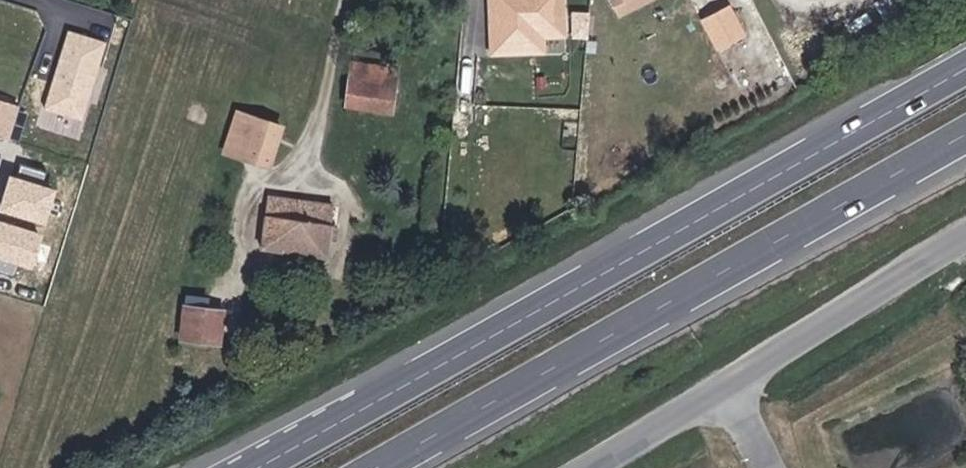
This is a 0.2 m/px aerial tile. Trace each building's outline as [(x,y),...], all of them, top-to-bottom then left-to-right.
[(462,9),(507,15),(508,0),(463,0),(462,9)] [(714,48),(745,36),(732,2),(700,14),(714,48)] [(343,66),(384,70),(385,50),(347,46),(343,66)] [(339,92),(382,95),(384,70),(343,66),(339,92)] [(225,108),(243,112),(248,92),(229,88),(225,108)] [(218,131),(263,142),(271,96),(248,92),(243,112),(225,108),(218,131)] [(19,140),(31,104),(0,94),(0,133),(19,140)] [(54,179),(58,170),(22,157),(6,204),(63,224),(76,187),(54,179)] [(259,206),(269,207),(272,185),(262,184),(259,206)] [(322,238),(324,223),(325,210),(327,191),(272,185),(269,207),(259,206),(256,230),(322,238)] [(0,215),(0,250),(1,251),(0,256),(0,268),(25,275),(29,261),(53,268),(63,231),(0,215)] [(179,323),(214,328),(220,297),(202,294),(203,281),(188,278),(179,323)]
